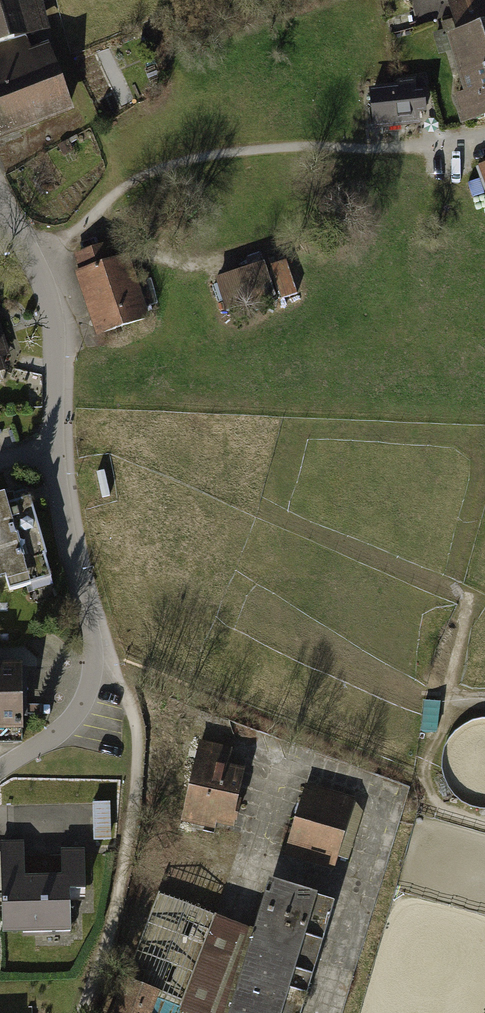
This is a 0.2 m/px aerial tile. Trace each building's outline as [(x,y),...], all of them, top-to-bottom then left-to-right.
[(27,36),(45,29),(48,29),(41,0),(0,0),(0,43),(27,36)] [(441,22),(443,30),(434,33),(440,53),(451,50),(464,91),(452,95),(461,124),(484,117),(484,0),(447,0),(453,19),(441,22)] [(0,43),(0,53),(33,48),(27,36),(0,43)] [(0,53),(0,141),(75,113),(48,43),(33,48),(0,53)] [(399,85),(369,88),(373,130),(422,125),(420,113),(428,113),(425,88),(417,89),(416,79),(399,81),(399,85)] [(69,141),(59,146),(64,156),(74,150),(69,141)] [(475,167),(484,195),(484,163),(475,167)] [(76,272),(74,272),(96,336),(145,318),(124,255),(111,260),(76,272)] [(262,266),(216,282),(226,310),(271,295),(262,266)] [(105,471),(97,472),(102,497),(110,496),(105,471)] [(0,497),(0,570),(2,569),(8,590),(49,578),(43,556),(45,555),(30,504),(28,498),(6,504),(3,496),(0,497)] [(20,741),(19,667),(0,667),(0,741),(20,741)] [(200,743),(182,820),(204,825),(205,819),(233,825),(239,802),(235,801),(242,771),(226,767),(230,750),(200,743)] [(303,795),(288,843),(337,858),(351,810),(303,795)] [(0,852),(1,877),(18,876),(17,846),(0,846),(0,852)] [(67,854),(67,875),(69,875),(69,890),(85,890),(84,854),(67,854)] [(70,928),(69,890),(69,875),(67,875),(45,876),(18,876),(1,877),(1,891),(2,930),(70,928)] [(248,928),(215,915),(181,1002),(200,1012),(237,1012),(276,884),(263,881),(248,928)] [(276,884),(237,1012),(300,1012),(334,902),(276,884)] [(128,981),(181,1002),(215,915),(159,893),(125,980),(128,981)] [(181,1002),(128,981),(116,1012),(177,1012),(181,1002)]
